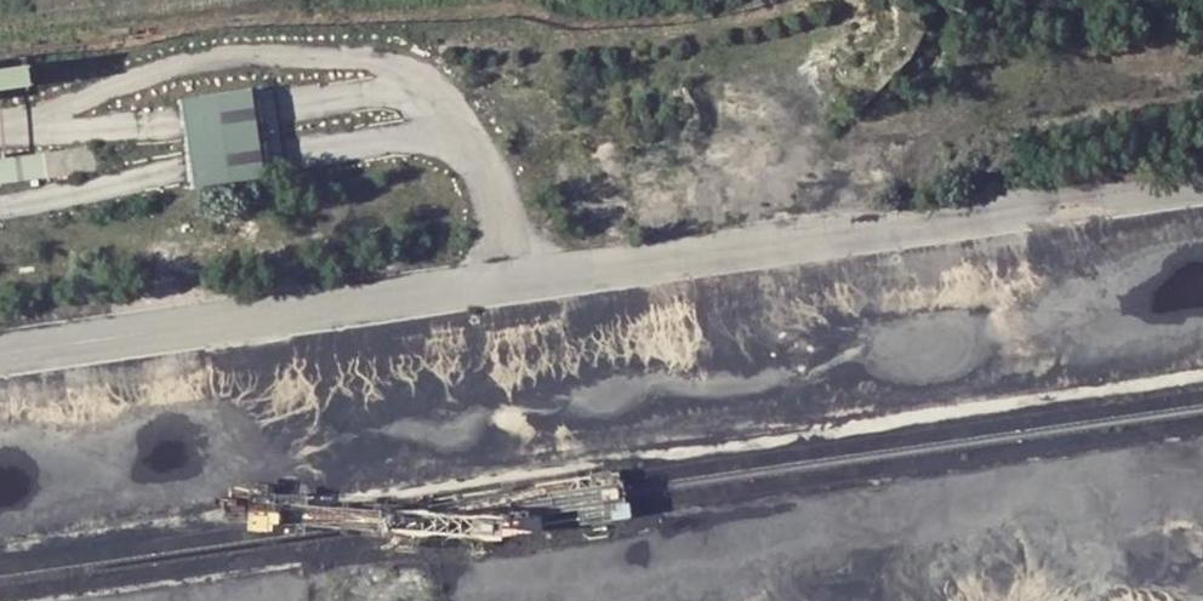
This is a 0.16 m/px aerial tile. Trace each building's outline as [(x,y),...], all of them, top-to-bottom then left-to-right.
[(14,90),(9,73),(0,75),(0,94),(14,90)]
